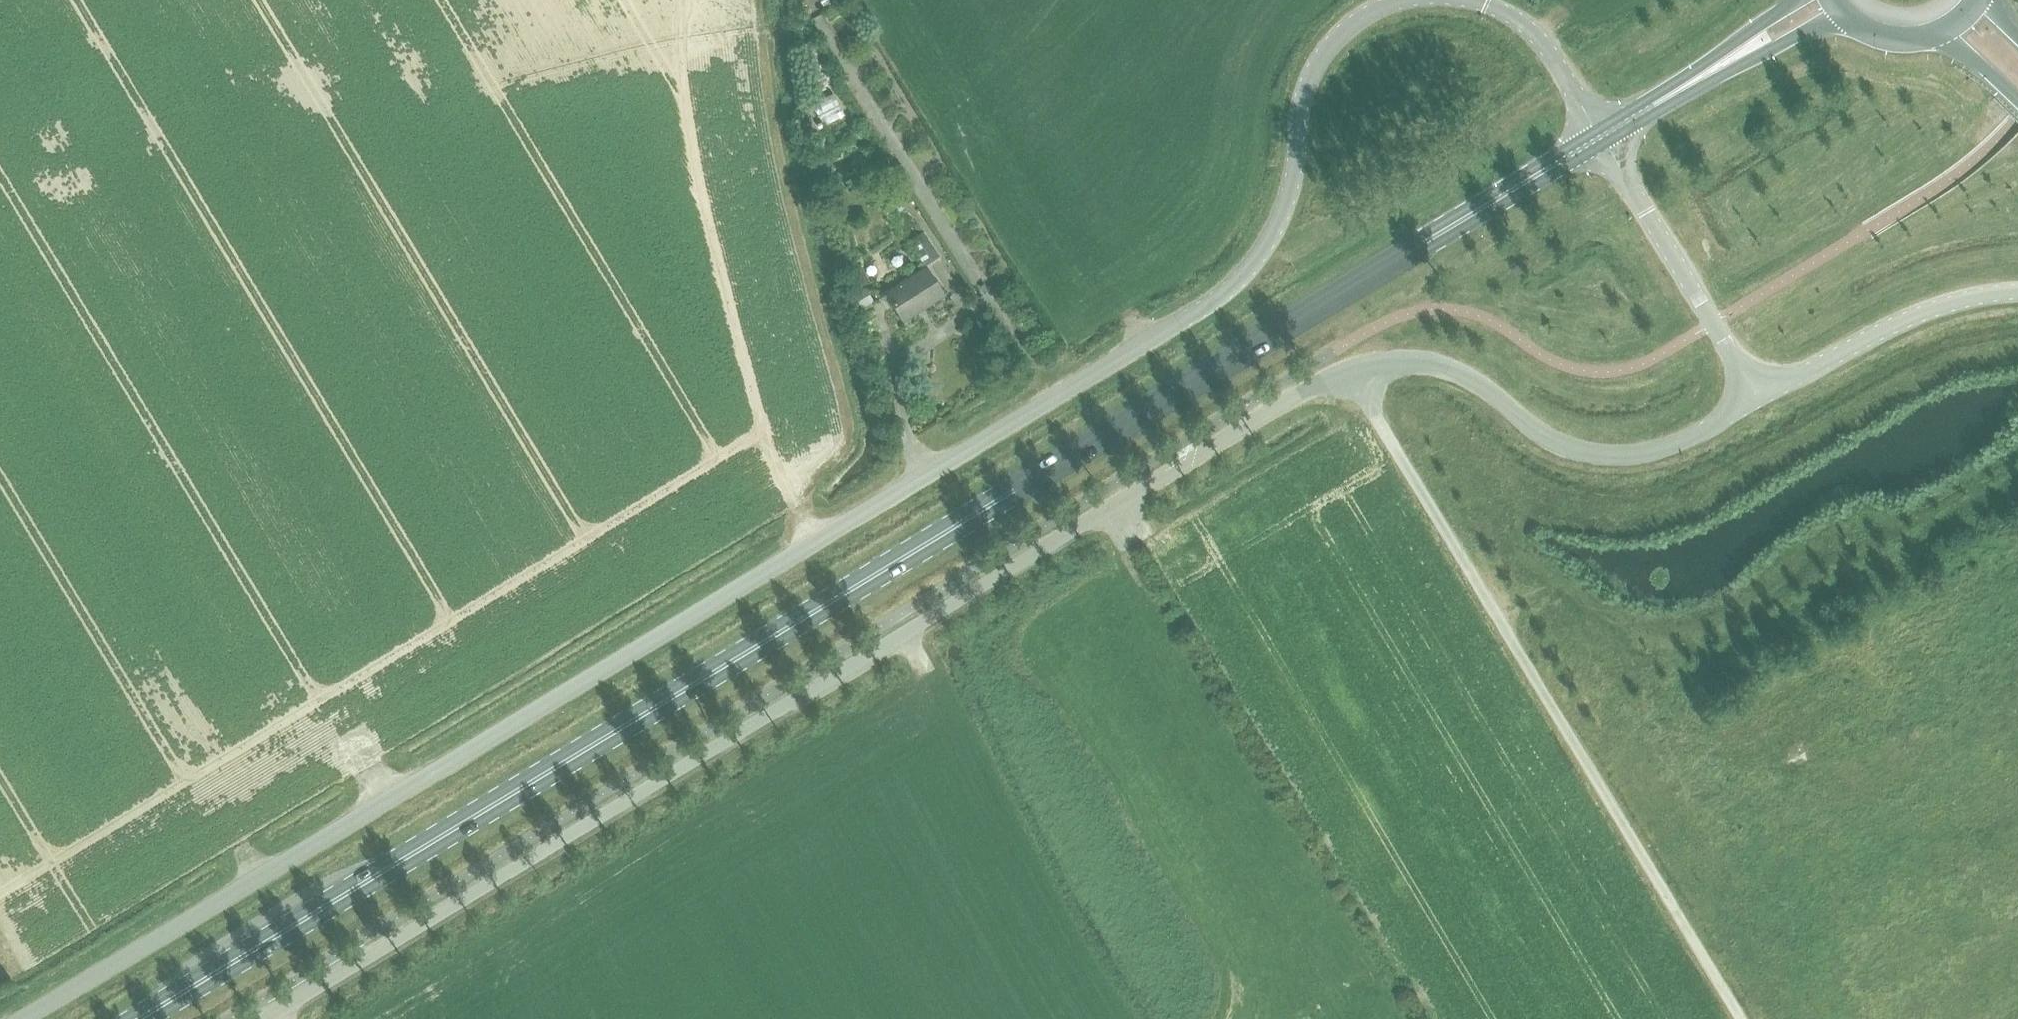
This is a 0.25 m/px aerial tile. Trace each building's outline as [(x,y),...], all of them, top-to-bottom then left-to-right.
[(824,9),(839,0),(819,0),(824,9)] [(814,59),(806,64),(820,89),(837,79),(816,43),(807,48),(814,59)] [(832,94),(811,106),(823,127),(844,115),(832,94)] [(921,264),(936,254),(922,231),(907,241),(921,264)] [(901,320),(941,295),(923,267),(883,292),(901,320)] [(860,269),(848,276),(855,290),(868,283),(860,269)] [(865,290),(851,298),(859,311),(872,303),(865,290)]
